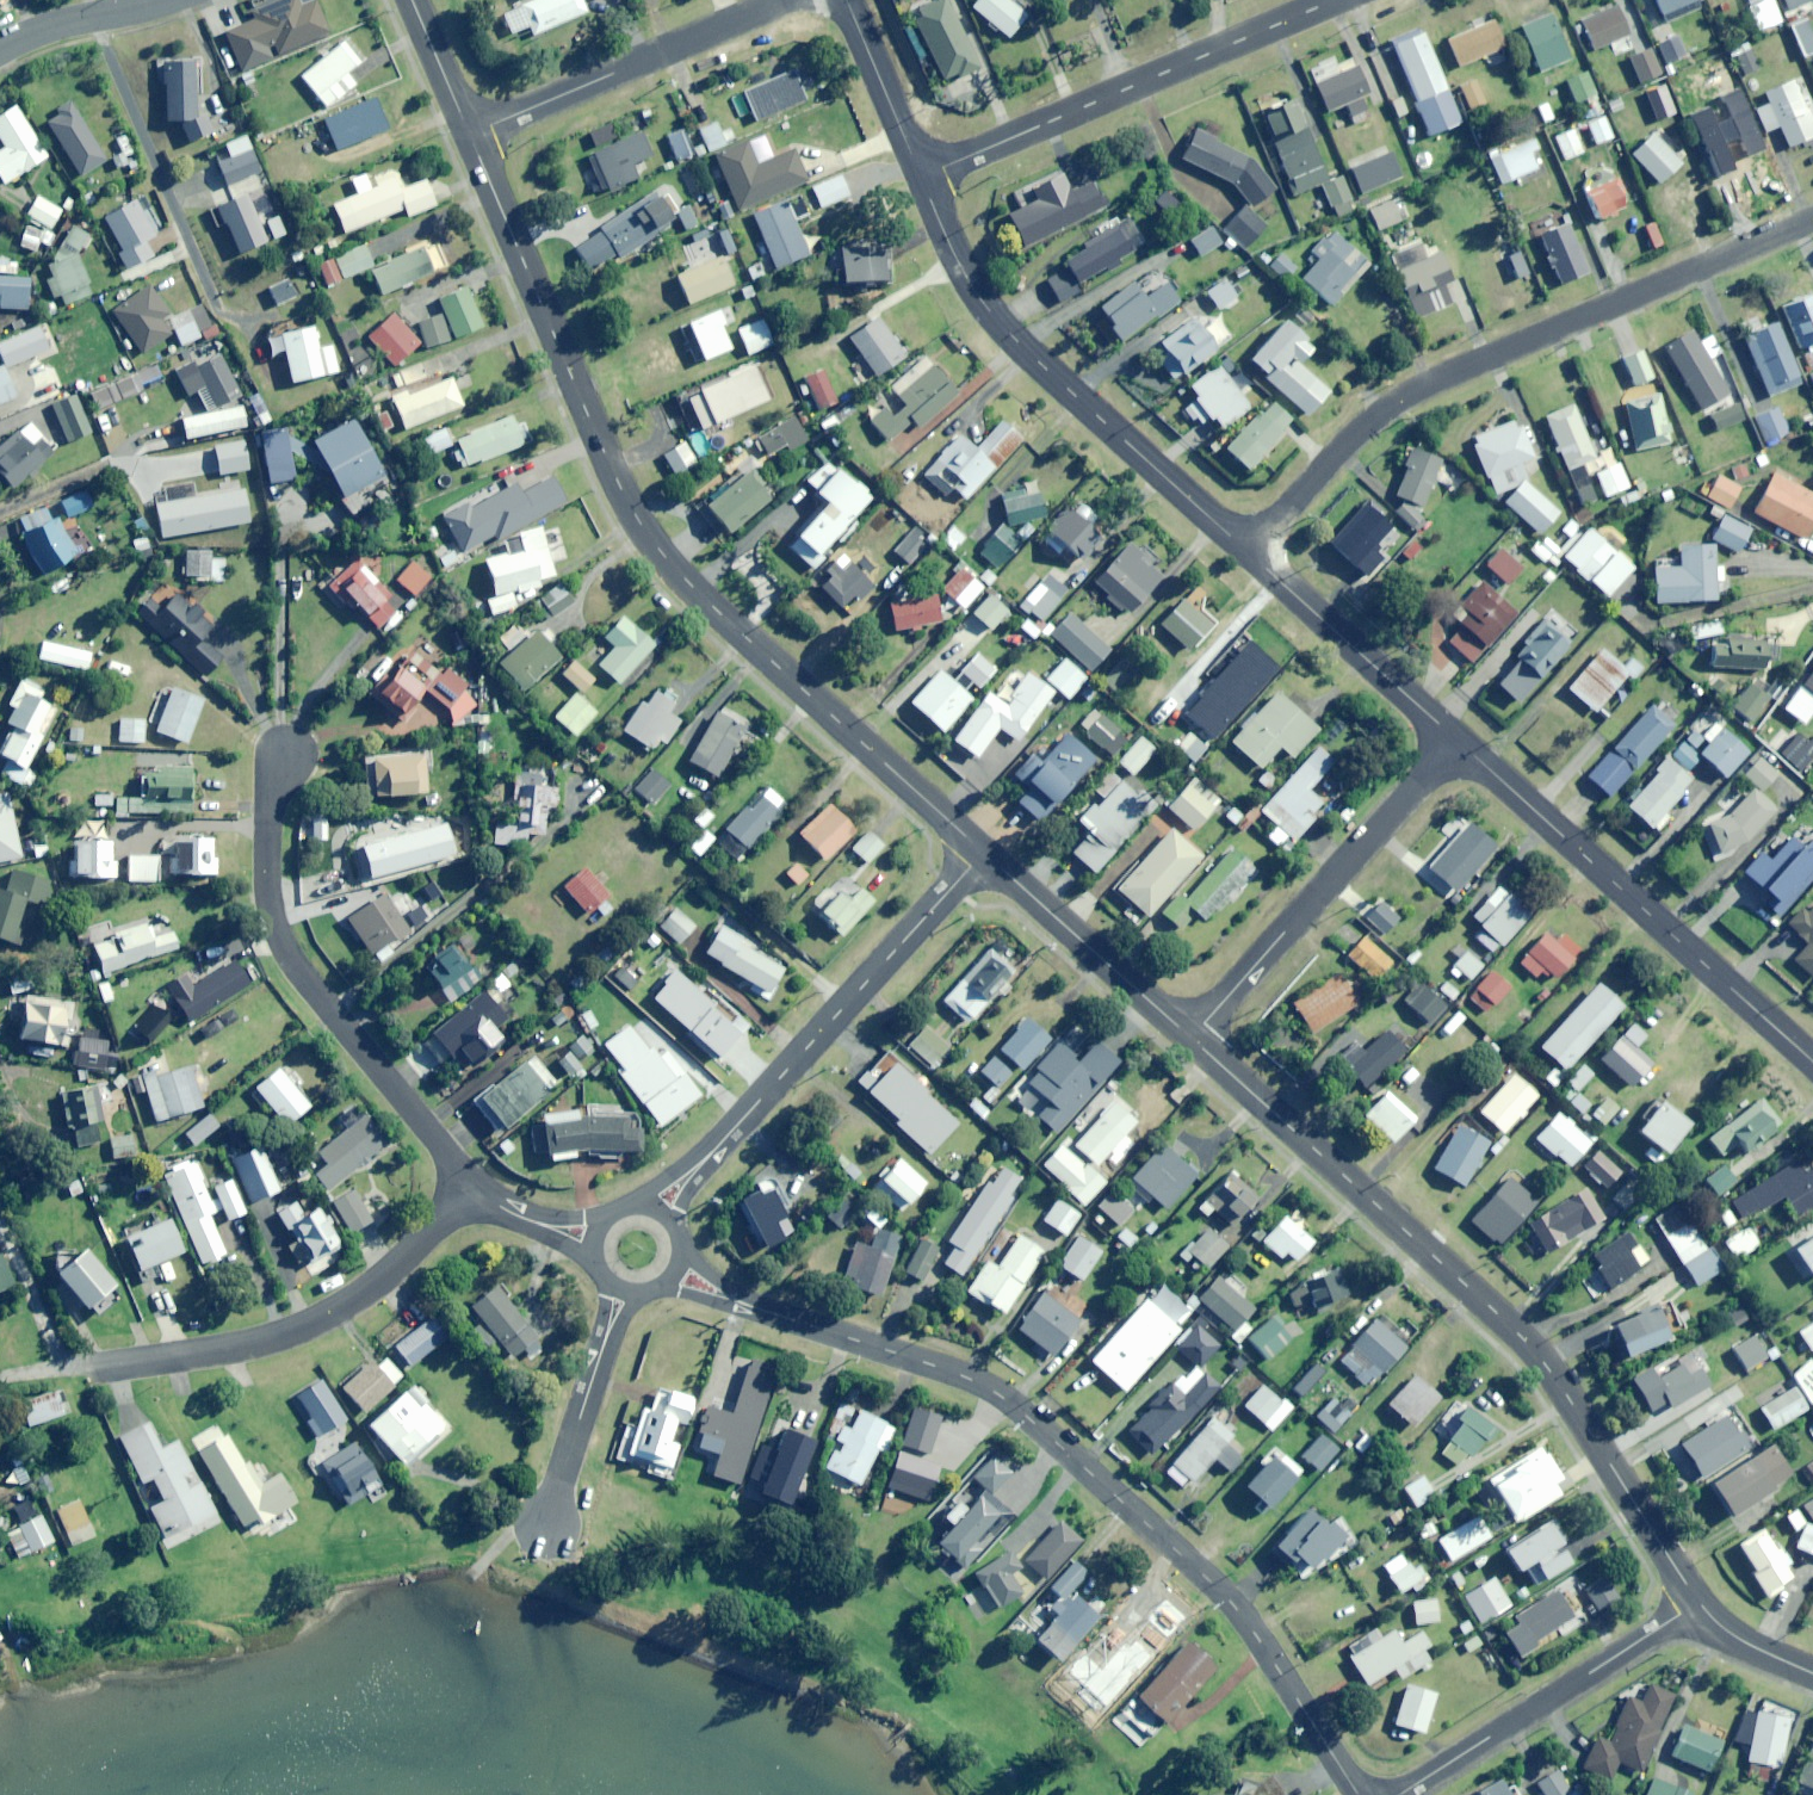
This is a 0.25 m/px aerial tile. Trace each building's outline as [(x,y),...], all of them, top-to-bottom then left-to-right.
[(299,0),(272,0),(257,6),(261,17),(225,33),(237,61),(274,46),(278,55),(330,32),(317,0),(314,0),(301,6),(299,0)] [(587,12),(582,0),(531,0),(500,13),(510,35),(528,27),(532,36),(587,12)] [(947,0),(938,0),(918,9),(922,17),(914,21),(943,81),(956,74),(958,78),(979,68),(947,0)] [(1026,16),(1007,0),(978,0),(971,8),(1008,38),(1026,16)] [(1700,8),(1696,0),(1657,0),(1667,23),(1700,8)] [(1760,3),(1750,7),(1747,8),(1757,32),(1781,22),(1772,0),(1767,0),(1760,3)] [(1812,0),(1784,0),(1788,10),(1812,0)] [(1594,51),(1630,36),(1617,5),(1581,20),(1594,51)] [(1540,73),(1570,60),(1552,16),(1522,28),(1540,73)] [(1807,18),(1789,26),(1803,58),(1812,53),(1812,32),(1807,18)] [(1458,67),(1504,48),(1493,22),(1447,41),(1458,67)] [(1429,136),(1461,123),(1424,33),(1392,46),(1429,136)] [(1666,65),(1686,56),(1678,37),(1658,45),(1666,65)] [(362,62),(347,43),(301,76),(324,108),(356,85),(347,73),(362,62)] [(1661,75),(1649,46),(1628,55),(1640,83),(1661,75)] [(1743,76),(1759,70),(1751,50),(1735,55),(1743,76)] [(196,117),(193,62),(157,64),(158,84),(164,84),(166,122),(179,122),(189,143),(213,133),(206,116),(196,117)] [(1711,130),(1747,115),(1726,64),(1689,80),(1711,130)] [(1360,97),(1368,93),(1357,67),(1315,85),(1327,112),(1345,105),(1357,131),(1372,125),(1360,97)] [(1685,116),(1693,112),(1676,69),(1667,73),(1685,116)] [(755,122),(805,101),(793,73),(743,94),(755,122)] [(1589,104),(1598,100),(1587,73),(1566,82),(1575,104),(1587,99),(1589,104)] [(1812,145),(1812,121),(1792,80),(1765,94),(1770,104),(1756,111),(1766,133),(1778,127),(1788,148),(1801,142),(1805,149),(1812,145)] [(1470,110),(1485,104),(1476,82),(1461,88),(1470,110)] [(1655,114),(1672,107),(1663,85),(1646,92),(1655,114)] [(388,129),(375,98),(324,120),(337,151),(388,129)] [(1342,177),(1329,182),(1296,100),(1261,114),(1293,195),(1322,184),(1335,218),(1355,210),(1342,177)] [(106,161),(72,104),(46,120),(80,177),(106,161)] [(15,106),(0,115),(0,141),(5,149),(0,151),(0,180),(3,184),(46,159),(15,106)] [(1543,125),(1553,122),(1547,106),(1537,109),(1543,125)] [(1616,137),(1607,117),(1587,125),(1596,146),(1616,137)] [(716,122),(698,130),(708,153),(726,145),(716,122)] [(1564,161),(1583,153),(1574,130),(1555,138),(1564,161)] [(135,152),(125,131),(114,136),(124,157),(135,152)] [(677,162),(692,156),(682,131),(667,137),(677,162)] [(1250,208),(1274,189),(1258,169),(1194,132),(1180,159),(1233,186),(1250,208)] [(1665,148),(1668,145),(1657,132),(1631,155),(1658,184),(1680,165),(1665,148)] [(631,165),(651,156),(641,133),(593,154),(609,191),(637,178),(631,165)] [(794,150),(757,165),(747,140),(714,154),(738,211),(808,182),(794,150)] [(1531,153),(1539,149),(1535,140),(1490,159),(1501,185),(1538,169),(1531,153)] [(260,173),(252,150),(217,163),(226,186),(260,173)] [(1361,194),(1401,177),(1390,153),(1351,170),(1361,194)] [(438,206),(432,192),(427,180),(411,186),(393,171),(376,178),(379,186),(333,205),(344,234),(405,209),(408,217),(438,206)] [(822,209),(850,196),(840,175),(812,188),(822,209)] [(1597,221),(1625,209),(1612,176),(1583,188),(1597,221)] [(1078,220),(1103,208),(1091,183),(1066,195),(1078,220)] [(1023,248),(1070,225),(1054,193),(1008,216),(1023,248)] [(267,241),(246,195),(209,212),(217,229),(226,225),(239,254),(267,241)] [(62,211),(38,197),(25,220),(40,229),(42,224),(51,229),(62,211)] [(648,237),(673,223),(658,197),(600,230),(603,234),(573,251),(587,274),(616,257),(618,260),(651,241),(648,237)] [(1378,231),(1407,219),(1399,198),(1370,210),(1378,231)] [(794,219),(802,216),(796,199),(754,213),(773,269),(801,260),(797,247),(802,245),(794,219)] [(156,235),(137,201),(104,219),(123,252),(118,254),(127,271),(154,256),(145,242),(156,235)] [(1244,248),(1265,227),(1245,207),(1224,228),(1244,248)] [(686,232),(698,226),(689,208),(677,214),(686,232)] [(1567,223),(1539,235),(1548,258),(1544,259),(1548,270),(1553,268),(1560,285),(1589,273),(1567,223)] [(93,294),(77,254),(92,237),(74,225),(48,265),(53,278),(46,280),(53,298),(61,296),(64,305),(93,294)] [(1202,259),(1222,243),(1210,226),(1189,242),(1202,259)] [(1078,287),(1134,248),(1120,227),(1112,233),(1110,230),(1063,262),(1068,268),(1047,282),(1062,304),(1081,291),(1078,287)] [(726,253),(735,250),(726,229),(717,232),(726,253)] [(1339,294),(1367,262),(1334,232),(1314,254),(1320,260),(1302,280),(1332,307),(1342,296),(1339,294)] [(1444,285),(1454,281),(1442,253),(1428,259),(1420,242),(1388,256),(1416,320),(1452,305),(1444,285)] [(375,266),(366,245),(335,258),(344,279),(375,266)] [(433,271),(422,247),(371,271),(382,295),(433,271)] [(841,282),(885,281),(885,249),(841,250),(841,282)] [(1274,289),(1297,268),(1282,252),(1272,261),(1264,252),(1251,264),(1274,289)] [(1517,280),(1528,275),(1519,253),(1508,258),(1517,280)] [(688,305),(733,286),(721,258),(677,277),(688,305)] [(340,282),(331,260),(318,266),(327,287),(340,282)] [(0,262),(0,295),(1,296),(0,305),(0,309),(27,311),(29,278),(16,277),(17,263),(0,262)] [(1218,310),(1236,298),(1225,279),(1206,291),(1218,310)] [(296,297),(288,280),(268,289),(276,307),(296,297)] [(1164,284),(1146,298),(1134,283),(1100,310),(1112,326),(1109,328),(1123,345),(1178,301),(1164,284)] [(170,314),(150,287),(113,313),(142,354),(171,333),(162,320),(170,314)] [(482,327),(466,289),(439,300),(455,339),(482,327)] [(1812,344),(1812,307),(1809,296),(1782,307),(1799,350),(1812,344)] [(421,346),(393,314),(367,337),(395,369),(421,346)] [(449,341),(441,316),(419,324),(427,348),(449,341)] [(720,325),(715,327),(710,316),(688,325),(703,361),(731,350),(720,325)] [(875,377),(905,356),(879,318),(849,339),(875,377)] [(1173,381),(1214,348),(1191,319),(1160,344),(1168,353),(1158,361),(1173,381)] [(747,356),(773,346),(763,320),(737,330),(747,356)] [(1297,364),(1312,347),(1284,321),(1248,360),(1266,376),(1264,378),(1307,417),(1329,393),(1297,364)] [(201,338),(194,322),(175,331),(181,346),(201,338)] [(1768,397),(1801,384),(1777,323),(1744,337),(1768,397)] [(318,349),(313,327),(280,335),(285,356),(291,383),(338,372),(331,346),(318,349)] [(29,331),(0,343),(0,356),(5,368),(39,355),(29,331)] [(1702,411),(1730,394),(1691,332),(1663,349),(1702,411)] [(240,397),(214,342),(188,354),(197,373),(180,380),(187,396),(206,388),(215,408),(240,397)] [(1634,386),(1654,378),(1642,351),(1623,360),(1634,386)] [(918,427),(960,390),(928,354),(891,388),(906,406),(893,418),(886,409),(872,421),(889,440),(912,420),(918,427)] [(425,378),(420,365),(393,376),(398,389),(425,378)] [(3,366),(0,368),(0,405),(16,398),(3,366)] [(1250,408),(1218,366),(1190,387),(1197,396),(1193,399),(1211,422),(1215,419),(1222,428),(1250,408)] [(739,400),(764,389),(754,367),(686,396),(701,430),(744,411),(739,400)] [(818,410),(836,402),(823,370),(805,377),(818,410)] [(462,406),(451,378),(393,402),(405,430),(462,406)] [(92,432),(76,395),(51,406),(67,443),(92,432)] [(1250,471),(1294,417),(1269,397),(1225,451),(1250,471)] [(1635,452),(1670,444),(1659,397),(1625,404),(1635,452)] [(264,403),(253,407),(261,426),(272,422),(264,403)] [(1717,431),(1743,420),(1737,405),(1710,417),(1717,431)] [(246,427),(242,406),(181,419),(185,440),(246,427)] [(1588,478),(1596,474),(1601,472),(1572,406),(1544,418),(1584,508),(1599,502),(1588,478)] [(1764,444),(1788,433),(1776,408),(1752,420),(1764,444)] [(522,438),(514,417),(457,440),(461,451),(455,453),(461,470),(529,442),(527,436),(522,438)] [(789,450),(807,440),(794,418),(757,439),(767,457),(786,446),(789,450)] [(1498,503),(1503,503),(1541,535),(1561,511),(1528,484),(1520,465),(1535,458),(1516,419),(1470,442),(1495,494),(1495,500),(1498,503)] [(382,477),(351,420),(311,442),(341,499),(382,477)] [(965,500),(1021,440),(1002,422),(974,451),(959,436),(922,475),(944,497),(952,489),(965,500)] [(453,445),(446,428),(423,438),(430,455),(453,445)] [(273,439),(271,430),(260,432),(269,484),(292,480),(285,437),(273,439)] [(16,433),(0,447),(0,471),(12,485),(51,452),(41,440),(30,449),(16,433)] [(214,438),(216,447),(214,448),(220,476),(250,470),(245,442),(237,443),(235,434),(214,438)] [(675,476),(697,464),(685,443),(663,455),(675,476)] [(1421,507),(1441,460),(1415,448),(1394,495),(1421,507)] [(810,568),(868,497),(825,462),(806,485),(824,499),(785,547),(810,568)] [(1620,464),(1601,472),(1596,474),(1607,498),(1630,488),(1620,464)] [(728,534),(770,503),(749,473),(707,504),(728,534)] [(1812,526),(1812,495),(1774,474),(1753,514),(1805,541),(1812,526)] [(1729,509),(1741,487),(1719,476),(1714,486),(1706,482),(1700,494),(1729,509)] [(567,502),(552,477),(522,494),(516,484),(476,507),(473,501),(443,518),(464,554),(495,537),(497,541),(567,502)] [(1037,493),(1024,496),(1022,489),(1000,495),(1009,527),(1043,518),(1037,493)] [(251,523),(245,490),(155,505),(161,538),(251,523)] [(94,508),(88,492),(61,502),(67,518),(94,508)] [(1703,518),(1708,508),(1685,497),(1680,507),(1703,518)] [(1087,527),(1095,517),(1075,499),(1038,538),(1056,555),(1064,547),(1080,562),(1101,540),(1087,527)] [(1412,529),(1422,518),(1404,502),(1394,513),(1412,529)] [(1372,547),(1390,528),(1365,505),(1328,544),(1366,579),(1385,559),(1372,547)] [(51,521),(44,508),(20,521),(26,531),(19,535),(42,577),(78,557),(56,518),(51,521)] [(1740,554),(1752,530),(1725,516),(1712,540),(1740,554)] [(954,552),(966,537),(953,527),(941,541),(954,552)] [(997,570),(1022,543),(1003,527),(979,553),(997,570)] [(555,576),(541,528),(519,534),(523,551),(486,561),(496,598),(489,600),(493,615),(522,607),(518,594),(540,588),(538,581),(555,576)] [(905,564),(928,541),(917,529),(893,552),(905,564)] [(1609,598),(1635,568),(1589,530),(1563,560),(1609,598)] [(152,557),(148,540),(135,543),(139,560),(152,557)] [(1544,563),(1552,555),(1539,543),(1531,551),(1544,563)] [(1716,602),(1714,544),(1680,546),(1681,563),(1655,564),(1656,604),(1716,602)] [(1124,617),(1162,578),(1130,546),(1092,585),(1124,617)] [(1498,597),(1523,571),(1502,550),(1486,566),(1497,576),(1487,586),(1498,597)] [(220,552),(186,551),(185,581),(219,582),(220,552)] [(858,601),(873,587),(843,556),(826,572),(831,578),(820,588),(840,609),(853,596),(858,601)] [(372,576),(356,560),(327,590),(336,599),(343,593),(385,636),(405,616),(399,610),(407,601),(392,586),(387,591),(372,576)] [(431,579),(413,563),(397,581),(415,597),(431,579)] [(1042,621),(1074,582),(1057,568),(1043,585),(1040,583),(1022,605),(1042,621)] [(962,609),(982,589),(962,569),(942,589),(962,609)] [(1485,649),(1517,614),(1482,583),(1452,617),(1463,627),(1449,642),(1477,667),(1489,653),(1485,649)] [(560,585),(531,605),(544,623),(573,603),(560,585)] [(213,626),(177,593),(163,609),(150,598),(136,615),(206,677),(223,658),(201,639),(213,626)] [(894,631),(940,623),(935,596),(889,604),(894,631)] [(991,631),(1008,612),(989,596),(973,615),(991,631)] [(1190,652),(1214,625),(1184,599),(1160,626),(1190,652)] [(1090,672),(1109,651),(1071,615),(1051,637),(1090,672)] [(1516,702),(1578,637),(1556,616),(1518,656),(1521,659),(1497,684),(1516,702)] [(654,646),(623,618),(604,638),(615,648),(598,666),(619,685),(654,646)] [(561,659),(537,632),(500,665),(524,692),(561,659)] [(1764,645),(1764,640),(1728,637),(1727,646),(1714,645),(1712,667),(1768,671),(1769,657),(1777,657),(1777,646),(1764,645)] [(92,654),(43,642),(39,660),(88,671),(92,654)] [(1633,660),(1624,669),(1603,650),(1568,690),(1594,713),(1627,675),(1633,680),(1643,669),(1633,660)] [(354,677),(378,695),(404,715),(424,690),(449,709),(452,727),(477,721),(468,684),(445,667),(440,673),(412,652),(398,670),(373,651),(354,677)] [(942,670),(912,704),(944,733),(998,672),(977,654),(954,680),(942,670)] [(1119,695),(1141,667),(1126,656),(1104,683),(1119,695)] [(1067,699),(1087,680),(1067,660),(1047,680),(1067,699)] [(594,680),(575,662),(562,675),(581,693),(594,680)] [(1783,710),(1805,725),(1812,714),(1812,668),(1783,710)] [(1018,742),(1053,692),(1028,674),(1006,705),(988,693),(954,742),(977,759),(999,729),(1018,742)] [(1716,697),(1727,687),(1718,678),(1708,688),(1716,697)] [(20,681),(9,706),(15,709),(7,725),(11,727),(0,751),(0,757),(6,759),(0,772),(0,775),(33,791),(40,777),(26,770),(42,737),(37,735),(50,707),(38,702),(42,692),(20,681)] [(1752,722),(1769,698),(1749,685),(1733,709),(1752,722)] [(203,701),(172,689),(156,732),(187,744),(203,701)] [(680,697),(668,689),(662,698),(655,693),(647,706),(642,703),(623,732),(652,751),(659,741),(666,745),(681,722),(668,714),(680,697)] [(1174,734),(1199,704),(1181,690),(1157,719),(1174,734)] [(1292,758),(1318,731),(1276,693),(1231,742),(1261,769),(1280,748),(1292,758)] [(596,713),(575,695),(554,718),(575,737),(596,713)] [(1611,798),(1683,716),(1661,697),(1589,778),(1611,798)] [(749,725),(720,708),(689,762),(718,779),(749,725)] [(1103,749),(1120,732),(1098,709),(1081,726),(1103,749)] [(145,721),(121,719),(119,742),(143,744),(145,721)] [(1214,741),(1223,731),(1212,721),(1203,731),(1214,741)] [(1128,740),(1140,729),(1132,722),(1121,733),(1128,740)] [(1702,738),(1703,739),(1709,744),(1700,755),(1726,778),(1748,753),(1714,724),(1702,738)] [(1703,739),(1702,738),(1693,730),(1684,740),(1695,749),(1703,739)] [(1806,740),(1796,732),(1791,738),(1782,730),(1770,743),(1797,769),(1812,752),(1812,737),(1811,735),(1806,740)] [(1040,824),(1097,760),(1068,735),(1042,764),(1031,755),(1013,775),(1029,790),(1017,803),(1040,824)] [(1135,777),(1158,751),(1141,736),(1118,763),(1135,777)] [(1204,752),(1197,744),(1186,756),(1193,763),(1204,752)] [(1688,771),(1699,758),(1683,744),(1672,757),(1688,771)] [(1768,767),(1775,759),(1760,746),(1746,763),(1752,768),(1744,777),(1762,792),(1777,775),(1768,767)] [(1318,747),(1264,809),(1261,812),(1277,826),(1267,838),(1279,848),(1288,837),(1293,841),(1324,805),(1309,792),(1335,761),(1318,747)] [(426,794),(424,756),(373,759),(375,797),(426,794)] [(116,795),(115,812),(115,816),(132,817),(132,813),(140,813),(189,815),(191,770),(157,768),(157,759),(145,759),(144,781),(141,781),(140,796),(116,795)] [(1664,816),(1692,780),(1667,760),(1628,810),(1658,833),(1669,820),(1664,816)] [(548,788),(550,773),(515,771),(512,812),(517,812),(516,824),(496,822),(494,844),(525,847),(526,834),(544,836),(546,806),(556,807),(558,789),(548,788)] [(670,784),(654,771),(636,791),(652,805),(670,784)] [(1133,805),(1139,798),(1110,773),(1071,816),(1091,834),(1073,854),(1095,874),(1146,816),(1133,805)] [(1193,831),(1220,802),(1194,779),(1168,808),(1193,831)] [(789,807),(769,787),(727,831),(747,850),(789,807)] [(1746,840),(1777,809),(1755,788),(1726,817),(1708,825),(1719,852),(1746,840)] [(8,795),(0,797),(0,862),(22,858),(8,795)] [(112,797),(96,796),(95,806),(112,807),(112,797)] [(1242,835),(1261,812),(1264,809),(1254,801),(1242,815),(1234,809),(1224,820),(1242,835)] [(854,832),(828,806),(798,835),(824,861),(854,832)] [(1454,892),(1494,847),(1470,825),(1430,870),(1454,892)] [(371,844),(365,830),(347,838),(358,862),(366,859),(371,871),(386,865),(391,875),(410,867),(396,833),(371,844)] [(715,839),(705,830),(689,848),(700,857),(715,839)] [(1148,917),(1202,858),(1172,831),(1118,890),(1148,917)] [(884,846),(867,832),(851,850),(868,865),(884,846)] [(1804,848),(1793,837),(1770,862),(1762,854),(1744,873),(1770,898),(1764,905),(1778,918),(1812,881),(1812,838),(1804,848)] [(213,859),(213,840),(190,840),(190,844),(171,844),(171,875),(217,876),(217,859),(213,859)] [(112,863),(112,843),(75,842),(74,878),(114,878),(115,863),(112,863)] [(1204,922),(1257,870),(1235,848),(1210,872),(1212,874),(1186,899),(1182,894),(1162,913),(1179,930),(1196,914),(1204,922)] [(158,858),(129,857),(128,882),(157,883),(158,858)] [(807,876),(797,864),(786,874),(796,886),(807,876)] [(610,895),(587,868),(564,888),(588,916),(599,906),(607,915),(614,909),(605,900),(610,895)] [(12,871),(4,894),(0,892),(0,940),(20,947),(29,917),(20,914),(24,901),(41,907),(49,883),(12,871)] [(873,902),(859,890),(848,902),(829,885),(812,904),(820,911),(816,915),(841,937),(873,902)] [(1502,947),(1532,916),(1501,887),(1472,919),(1502,947)] [(397,914),(385,894),(346,917),(369,956),(438,914),(427,896),(397,914)] [(1383,936),(1399,919),(1381,902),(1365,919),(1383,936)] [(1807,915),(1803,911),(1789,927),(1808,945),(1793,961),(1812,979),(1812,908),(1807,915)] [(695,927),(674,909),(659,928),(680,945),(695,927)] [(746,930),(725,918),(703,956),(769,994),(783,969),(754,952),(757,947),(742,938),(746,930)] [(154,938),(148,921),(111,934),(107,922),(76,932),(81,947),(92,943),(103,974),(178,948),(172,932),(154,938)] [(1556,980),(1581,949),(1563,934),(1555,943),(1544,934),(1519,965),(1535,978),(1542,969),(1556,980)] [(1376,981),(1392,962),(1364,939),(1348,958),(1376,981)] [(471,969),(453,945),(423,966),(449,1003),(482,980),(473,967),(471,969)] [(1470,981),(1483,967),(1467,953),(1449,972),(1457,979),(1462,974),(1470,981)] [(1000,986),(1009,977),(986,955),(942,1002),(967,1025),(1002,988),(1000,986)] [(173,982),(196,973),(192,958),(168,966),(173,982)] [(523,972),(517,961),(504,968),(509,979),(523,972)] [(637,978),(624,964),(611,976),(625,990),(637,978)] [(1489,1015),(1511,986),(1491,971),(1469,1000),(1489,1015)] [(1312,1034),(1358,1004),(1339,975),(1293,1005),(1312,1034)] [(1427,1024),(1446,1006),(1422,982),(1404,1000),(1427,1024)] [(113,1000),(108,983),(98,986),(103,1003),(113,1000)] [(1565,1071),(1622,1008),(1597,986),(1540,1049),(1565,1071)] [(737,1038),(712,987),(683,1002),(687,1010),(677,1015),(687,1035),(697,1031),(707,1053),(737,1038)] [(507,1021),(488,994),(432,1033),(450,1058),(460,1051),(471,1066),(504,1042),(495,1029),(507,1021)] [(73,1004),(26,997),(19,1040),(67,1047),(73,1004)] [(575,1015),(568,1005),(551,1017),(558,1027),(575,1015)] [(172,1022),(155,1007),(134,1029),(151,1045),(172,1022)] [(1526,1029),(1536,1018),(1524,1007),(1514,1019),(1526,1029)] [(240,1020),(234,1010),(216,1022),(222,1031),(240,1020)] [(1022,1071),(1050,1041),(1027,1020),(999,1050),(1022,1071)] [(221,1032),(215,1022),(202,1030),(208,1040),(221,1032)] [(936,1070),(952,1049),(925,1027),(908,1047),(936,1070)] [(1366,1089),(1405,1051),(1385,1030),(1363,1052),(1358,1048),(1341,1064),(1366,1089)] [(582,1035),(568,1048),(579,1059),(592,1046),(582,1035)] [(1630,1089),(1652,1064),(1621,1037),(1599,1062),(1630,1089)] [(111,1043),(81,1039),(77,1066),(107,1070),(111,1043)] [(1040,1072),(1029,1084),(1030,1086),(1015,1103),(1025,1112),(1040,1095),(1050,1104),(1038,1117),(1056,1133),(1118,1063),(1096,1043),(1079,1061),(1059,1044),(1037,1069),(1040,1072)] [(1488,1061),(1499,1052),(1491,1043),(1480,1052),(1488,1061)] [(581,1068),(569,1053),(557,1063),(570,1078),(581,1068)] [(204,1107),(187,1055),(173,1060),(176,1071),(154,1078),(153,1075),(132,1081),(137,1094),(146,1091),(156,1123),(204,1107)] [(558,1087),(535,1058),(475,1104),(498,1134),(558,1087)] [(996,1087),(1010,1073),(996,1059),(982,1073),(996,1087)] [(928,1156),(958,1125),(895,1065),(877,1083),(866,1072),(857,1082),(896,1120),(894,1123),(928,1156)] [(1577,1092),(1593,1075),(1583,1066),(1567,1083),(1577,1092)] [(1409,1086),(1420,1075),(1412,1067),(1401,1078),(1409,1086)] [(1564,1077),(1555,1068),(1545,1079),(1554,1088),(1564,1077)] [(309,1107),(279,1069),(249,1093),(263,1112),(270,1107),(285,1126),(309,1107)] [(1503,1135),(1538,1097),(1515,1075),(1480,1113),(1503,1135)] [(104,1121),(96,1087),(78,1091),(80,1103),(63,1107),(69,1130),(73,1129),(77,1148),(100,1143),(95,1123),(104,1121)] [(1583,1114),(1590,1104),(1571,1089),(1563,1099),(1583,1114)] [(1394,1143),(1417,1119),(1388,1092),(1365,1117),(1394,1143)] [(1121,1109),(1126,1103),(1115,1095),(1074,1147),(1099,1167),(1116,1147),(1120,1151),(1129,1140),(1125,1137),(1138,1122),(1121,1109)] [(1604,1126),(1619,1110),(1608,1099),(1592,1116),(1604,1126)] [(983,1120),(990,1113),(976,1100),(969,1106),(983,1120)] [(1747,1155),(1782,1127),(1760,1100),(1709,1141),(1722,1157),(1738,1143),(1747,1155)] [(1666,1155),(1689,1125),(1661,1103),(1638,1133),(1666,1155)] [(388,1146),(358,1105),(336,1121),(344,1133),(318,1152),(329,1166),(315,1176),(326,1191),(388,1146)] [(581,1114),(542,1118),(543,1127),(530,1128),(533,1155),(547,1153),(548,1161),(597,1156),(597,1160),(618,1158),(618,1154),(641,1151),(638,1129),(639,1128),(639,1126),(639,1124),(639,1122),(638,1121),(637,1119),(636,1118),(635,1116),(634,1115),(633,1114),(631,1113),(629,1112),(628,1112),(626,1112),(624,1112),(591,1113),(590,1105),(580,1106),(581,1114)] [(1588,1130),(1583,1135),(1560,1114),(1537,1140),(1570,1169),(1598,1139),(1588,1130)] [(219,1127),(209,1116),(185,1134),(194,1146),(219,1127)] [(1464,1188),(1490,1143),(1460,1125),(1434,1170),(1464,1188)] [(135,1156),(133,1137),(111,1139),(113,1158),(135,1156)] [(1166,1211),(1197,1175),(1163,1144),(1131,1180),(1166,1211)] [(1043,1167),(1085,1206),(1110,1180),(1097,1167),(1093,1170),(1088,1165),(1085,1168),(1063,1146),(1043,1167)] [(279,1191),(260,1147),(231,1160),(250,1204),(279,1191)] [(1607,1190),(1622,1172),(1598,1153),(1583,1171),(1607,1190)] [(899,1213),(926,1184),(898,1159),(871,1187),(899,1213)] [(1807,1173),(1800,1161),(1731,1201),(1743,1221),(1784,1197),(1796,1218),(1812,1208),(1812,1169),(1807,1173)] [(209,1215),(218,1211),(214,1201),(210,1202),(194,1163),(164,1176),(202,1265),(226,1255),(209,1215)] [(1718,1197),(1737,1183),(1726,1167),(1706,1181),(1718,1197)] [(961,1277),(1022,1183),(1000,1169),(989,1186),(986,1185),(949,1243),(954,1246),(943,1264),(961,1277)] [(1229,1226),(1256,1199),(1232,1175),(1197,1209),(1206,1217),(1213,1210),(1229,1226)] [(1498,1247),(1537,1202),(1510,1178),(1471,1223),(1498,1247)] [(83,1192),(78,1181),(66,1186),(71,1197),(83,1192)] [(244,1214),(230,1181),(213,1188),(227,1221),(244,1214)] [(1626,1208),(1638,1192),(1627,1184),(1614,1200),(1626,1208)] [(740,1202),(736,1205),(758,1247),(761,1245),(763,1248),(780,1240),(779,1236),(790,1231),(767,1189),(757,1194),(755,1191),(739,1199),(740,1202)] [(1120,1228),(1135,1211),(1113,1191),(1098,1207),(1120,1228)] [(1540,1259),(1605,1221),(1587,1191),(1529,1225),(1541,1246),(1535,1250),(1540,1259)] [(372,1221),(354,1192),(334,1205),(352,1234),(372,1221)] [(840,1230),(856,1211),(842,1199),(826,1218),(840,1230)] [(1066,1237),(1080,1215),(1058,1200),(1044,1222),(1066,1237)] [(303,1217),(295,1204),(277,1214),(293,1243),(287,1247),(297,1265),(308,1259),(311,1264),(342,1247),(320,1208),(303,1217)] [(1698,1287),(1723,1271),(1679,1205),(1655,1221),(1698,1287)] [(1297,1263),(1314,1243),(1284,1217),(1262,1243),(1281,1259),(1286,1253),(1297,1263)] [(182,1253),(167,1219),(136,1233),(141,1243),(129,1248),(140,1272),(182,1253)] [(1107,1252),(1114,1242),(1094,1227),(1086,1237),(1107,1252)] [(1736,1260),(1759,1246),(1748,1228),(1724,1242),(1736,1260)] [(1128,1249),(1137,1240),(1125,1229),(1117,1238),(1128,1249)] [(880,1298),(900,1238),(877,1230),(870,1249),(855,1244),(844,1276),(853,1279),(850,1288),(880,1298)] [(1209,1270),(1228,1248),(1208,1230),(1194,1246),(1192,1243),(1180,1257),(1187,1263),(1193,1255),(1209,1270)] [(1611,1290),(1650,1263),(1629,1233),(1590,1259),(1611,1290)] [(1003,1317),(1044,1252),(1018,1236),(997,1269),(986,1262),(967,1293),(1003,1317)] [(1058,1267),(1070,1275),(1082,1283),(1102,1252),(1079,1237),(1058,1267)] [(1793,1251),(1812,1280),(1812,1238),(1793,1251)] [(922,1282),(939,1249),(922,1240),(905,1273),(922,1282)] [(113,1286),(84,1250),(55,1273),(84,1310),(113,1286)] [(15,1286),(0,1251),(0,1292),(15,1286)] [(1301,1320),(1350,1294),(1337,1269),(1288,1295),(1301,1320)] [(1072,1296),(1082,1283),(1070,1275),(1061,1289),(1072,1296)] [(1234,1332),(1254,1309),(1219,1278),(1198,1301),(1234,1332)] [(469,1306),(509,1358),(536,1338),(494,1286),(469,1306)] [(1054,1358),(1082,1320),(1045,1293),(1017,1331),(1054,1358)] [(1124,1393),(1180,1332),(1146,1301),(1091,1363),(1124,1393)] [(1627,1358),(1669,1339),(1655,1308),(1613,1326),(1627,1358)] [(394,1346),(409,1365),(447,1336),(432,1317),(394,1346)] [(1269,1362),(1292,1341),(1271,1317),(1247,1339),(1269,1362)] [(1379,1379),(1406,1348),(1376,1321),(1339,1363),(1367,1387),(1377,1377),(1379,1379)] [(1812,1352),(1812,1322),(1798,1333),(1812,1352)] [(1199,1370),(1221,1345),(1197,1324),(1175,1349),(1199,1370)] [(1748,1373),(1768,1359),(1754,1338),(1733,1352),(1748,1373)] [(404,1378),(382,1353),(342,1389),(364,1413),(404,1378)] [(1672,1410),(1710,1385),(1693,1358),(1654,1383),(1672,1410)] [(1811,1360),(1790,1379),(1812,1404),(1812,1363),(1811,1360)] [(778,1371),(750,1362),(731,1416),(708,1408),(695,1447),(719,1456),(712,1476),(738,1486),(778,1371)] [(1150,1457),(1219,1389),(1205,1375),(1183,1398),(1169,1384),(1148,1405),(1151,1409),(1127,1433),(1150,1457)] [(1413,1429),(1439,1400),(1414,1377),(1388,1407),(1413,1429)] [(348,1421),(322,1381),(297,1397),(312,1420),(307,1423),(318,1440),(348,1421)] [(1283,1399),(1280,1402),(1263,1386),(1244,1407),(1272,1432),(1294,1409),(1283,1399)] [(687,1426),(695,1401),(657,1388),(650,1412),(643,1410),(628,1455),(671,1469),(680,1442),(671,1439),(677,1422),(687,1426)] [(1772,1430),(1807,1410),(1795,1388),(1760,1409),(1772,1430)] [(446,1429),(412,1389),(367,1426),(401,1466),(446,1429)] [(1334,1434),(1352,1416),(1334,1399),(1316,1418),(1334,1434)] [(1491,1446),(1502,1431),(1469,1407),(1458,1421),(1462,1424),(1440,1454),(1458,1467),(1468,1453),(1474,1457),(1485,1441),(1491,1446)] [(940,1419),(913,1410),(901,1446),(928,1455),(940,1419)] [(896,1430),(860,1412),(851,1432),(843,1428),(836,1441),(844,1445),(839,1454),(834,1451),(825,1469),(860,1486),(878,1450),(884,1453),(896,1430)] [(1741,1433),(1738,1435),(1726,1417),(1681,1445),(1702,1479),(1751,1448),(1741,1433)] [(1228,1473),(1248,1451),(1213,1420),(1171,1465),(1192,1484),(1214,1460),(1228,1473)] [(162,1449),(148,1423),(118,1439),(142,1485),(151,1480),(163,1502),(148,1510),(164,1540),(216,1513),(178,1441),(162,1449)] [(815,1442),(785,1430),(761,1489),(791,1501),(815,1442)] [(1320,1473),(1340,1450),(1322,1436),(1303,1459),(1320,1473)] [(244,1466),(226,1437),(198,1454),(242,1528),(256,1519),(260,1526),(293,1506),(276,1478),(261,1487),(248,1464),(244,1466)] [(380,1486),(354,1445),(321,1466),(329,1479),(335,1475),(340,1482),(334,1486),(347,1507),(380,1486)] [(1775,1481),(1788,1472),(1770,1446),(1711,1486),(1733,1519),(1779,1487),(1775,1481)] [(1515,1524),(1567,1492),(1540,1447),(1488,1480),(1515,1524)] [(939,1468),(900,1453),(887,1488),(927,1502),(939,1468)] [(1010,1473),(992,1457),(973,1478),(990,1494),(1010,1473)] [(1268,1510),(1295,1479),(1271,1458),(1244,1488),(1268,1510)] [(1416,1509),(1434,1496),(1421,1477),(1403,1489),(1416,1509)] [(996,1515),(978,1498),(935,1544),(963,1570),(981,1550),(972,1541),(996,1515)] [(1802,1509),(1812,1522),(1812,1500),(1802,1509)] [(94,1537),(78,1501),(55,1511),(72,1547),(94,1537)] [(1407,1519),(1401,1509),(1386,1517),(1391,1527),(1407,1519)] [(1292,1566),(1296,1561),(1310,1574),(1345,1538),(1324,1519),(1320,1523),(1307,1510),(1272,1547),(1292,1566)] [(1793,1531),(1804,1524),(1797,1512),(1786,1518),(1793,1531)] [(53,1542),(41,1516),(6,1533),(18,1559),(53,1542)] [(1451,1562),(1494,1537),(1481,1516),(1438,1541),(1451,1562)] [(1082,1540),(1062,1521),(1023,1562),(1044,1581),(1082,1540)] [(1423,1541),(1435,1534),(1429,1523),(1417,1530),(1423,1541)] [(1805,1526),(1795,1548),(1812,1556),(1812,1529),(1805,1526)] [(1794,1564),(1782,1545),(1774,1550),(1762,1531),(1738,1546),(1755,1573),(1752,1575),(1767,1599),(1794,1582),(1786,1569),(1794,1564)] [(1020,1569),(1010,1552),(973,1575),(982,1588),(986,1585),(1001,1608),(1021,1595),(1009,1576),(1020,1569)] [(1419,1567),(1411,1571),(1402,1555),(1383,1567),(1400,1595),(1412,1587),(1415,1591),(1428,1582),(1419,1567)] [(1086,1574),(1074,1563),(1049,1589),(1061,1600),(1086,1574)] [(1600,1613),(1620,1599),(1605,1577),(1584,1591),(1600,1613)] [(1480,1624),(1510,1606),(1494,1579),(1464,1597),(1480,1624)] [(1557,1627),(1583,1608),(1566,1584),(1515,1620),(1518,1624),(1503,1634),(1520,1658),(1534,1649),(1538,1655),(1564,1637),(1557,1627)] [(1075,1598),(1067,1606),(1059,1599),(1050,1609),(1057,1616),(1035,1641),(1057,1662),(1097,1617),(1075,1598)] [(1416,1626),(1439,1622),(1435,1600),(1412,1604),(1416,1626)] [(1423,1651),(1430,1647),(1420,1632),(1402,1644),(1394,1632),(1350,1659),(1367,1686),(1394,1669),(1401,1680),(1430,1662),(1423,1651)] [(1469,1653),(1482,1645),(1476,1636),(1463,1645),(1469,1653)] [(1161,1725),(1215,1666),(1185,1639),(1131,1697),(1161,1725)] [(1659,1729),(1674,1697),(1651,1685),(1641,1704),(1629,1698),(1607,1743),(1597,1738),(1582,1769),(1609,1782),(1618,1763),(1639,1774),(1661,1730),(1659,1729)] [(1424,1735),(1436,1695),(1406,1686),(1394,1726),(1424,1735)] [(1778,1770),(1793,1723),(1745,1708),(1734,1742),(1751,1747),(1746,1760),(1778,1770)] [(1708,1773),(1721,1742),(1683,1726),(1670,1757),(1708,1773)] [(1795,1783),(1812,1791),(1812,1743),(1795,1783)] [(1573,1793),(1558,1770),(1536,1785),(1543,1794),(1570,1794),(1573,1793)] [(1271,1777),(1256,1785),(1238,1779),(1232,1794),(1281,1794),(1271,1777)] [(1505,1792),(1498,1780),(1475,1793),(1476,1794),(1515,1794),(1511,1789),(1505,1792)] [(1655,1780),(1648,1794),(1690,1794),(1655,1780)]
